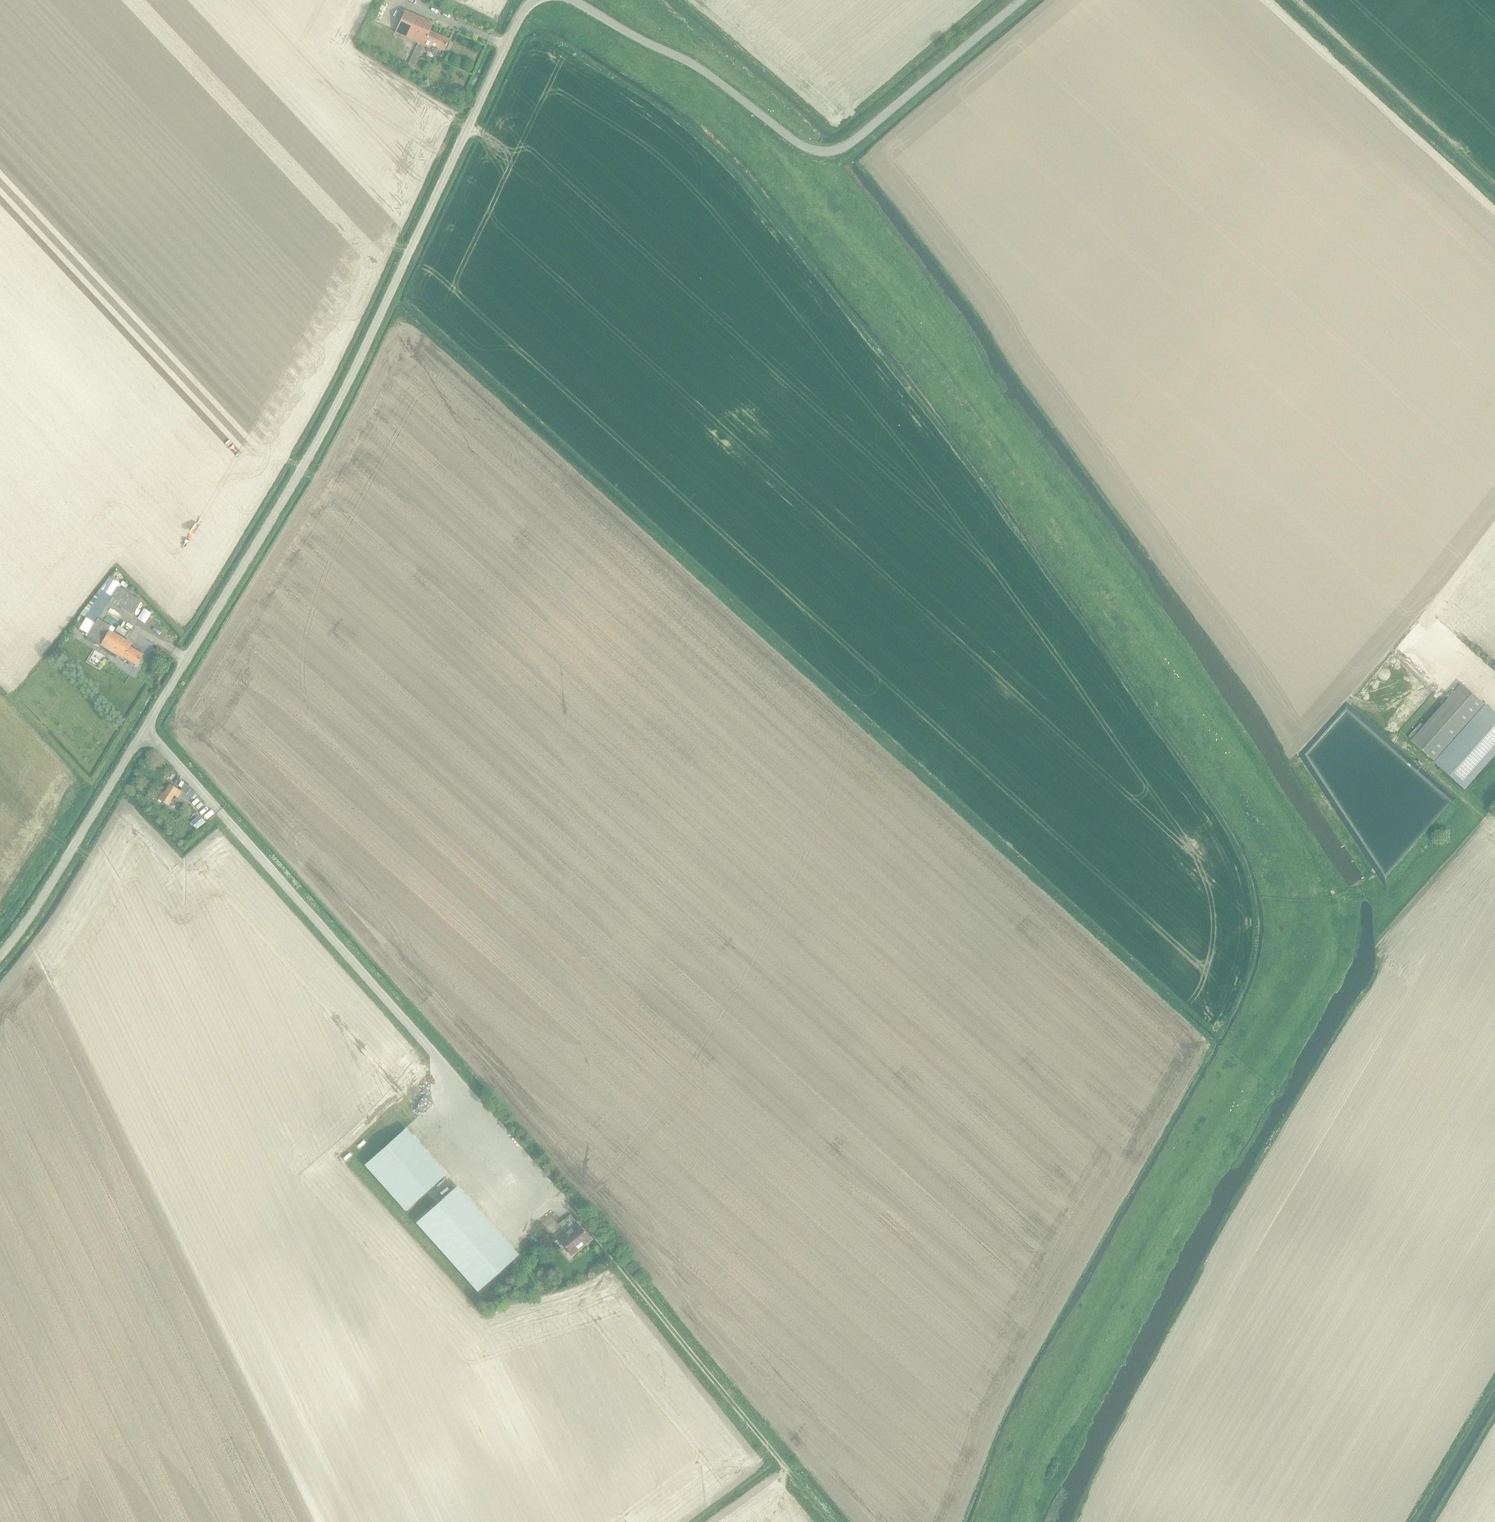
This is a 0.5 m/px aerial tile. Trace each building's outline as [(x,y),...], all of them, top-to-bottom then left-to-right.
[(433,45),(445,51),(451,38),(432,29),(435,22),(408,10),(397,32),(431,48),(433,45)] [(109,600),(131,614),(140,600),(117,587),(109,600)] [(140,618),(150,621),(153,609),(143,606),(140,618)] [(123,657),(136,665),(143,655),(129,647),(131,643),(109,630),(111,627),(97,618),(86,636),(122,658),(123,657)] [(137,619),(132,622),(136,629),(142,626),(137,619)] [(1465,788),(1494,754),(1494,714),(1460,683),(1410,739),(1465,788)] [(185,809),(196,793),(182,780),(179,785),(182,788),(180,790),(169,783),(164,792),(161,791),(156,799),(166,805),(172,795),(176,797),(174,800),(178,803),(180,801),(184,804),(182,807),(185,809)] [(366,1163),(406,1209),(444,1175),(404,1129),(366,1163)] [(345,1152),(348,1156),(355,1151),(352,1146),(345,1152)] [(517,1256),(455,1187),(417,1221),(478,1290),(517,1256)] [(569,1193),(565,1197),(573,1203),(576,1199),(569,1193)] [(556,1237),(571,1255),(590,1239),(570,1215),(558,1224),(564,1231),(556,1237)]
